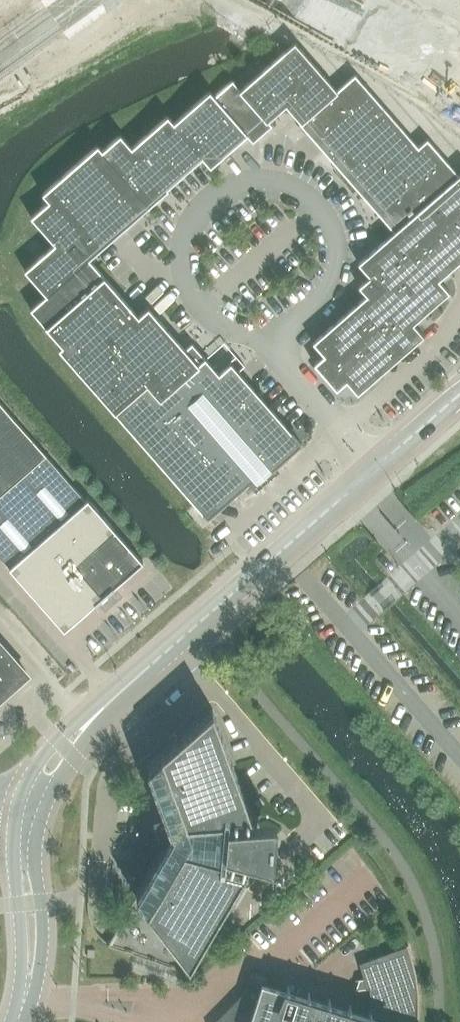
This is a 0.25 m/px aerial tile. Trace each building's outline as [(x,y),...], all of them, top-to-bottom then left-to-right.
[(240,90),(268,121),(286,105),(300,122),(299,123),(394,231),(358,263),(377,285),(312,342),(323,355),(313,364),(336,390),(346,381),(357,394),(423,336),(412,323),(449,291),(438,280),(459,261),(459,174),(458,175),(427,139),(418,147),(355,75),(336,90),(294,42),(240,90)] [(268,121),(240,90),(232,80),(214,95),(209,90),(173,122),(167,115),(131,146),(120,134),(102,149),(97,144),(42,193),(48,200),(30,216),(55,242),(24,270),(46,294),(30,308),(62,344),(58,347),(207,518),(252,478),(258,486),(275,472),(272,469),(301,443),(231,363),(219,373),(192,343),(185,349),(148,306),(138,315),(89,259),(168,189),(167,188),(202,158),(210,167),(246,135),(252,143),(272,126),(268,121)] [(63,628),(101,595),(102,597),(143,561),(48,453),(0,399),(0,556),(63,628)] [(27,673),(0,642),(0,697),(27,673)] [(213,648),(206,655),(213,663),(220,656),(213,648)] [(135,895),(106,960),(173,996),(190,967),(254,855),(274,861),(285,822),(260,814),(220,699),(146,768),(164,817),(153,821),(163,847),(135,895)] [(419,1015),(419,1004),(419,999),(419,994),(419,991),(419,987),(418,984),(417,974),(416,970),(414,963),(408,943),(407,944),(407,945),(360,963),(366,988),(370,987),(369,1016),(369,1017),(350,1011),(352,1005),(350,1005),(348,1010),(329,1004),(331,999),(330,998),(328,1004),(309,998),(311,992),(309,992),(307,997),(288,991),(290,986),(288,985),(287,991),(248,979),(247,979),(250,980),(248,988),(214,1021),(419,1021),(419,1015)]
